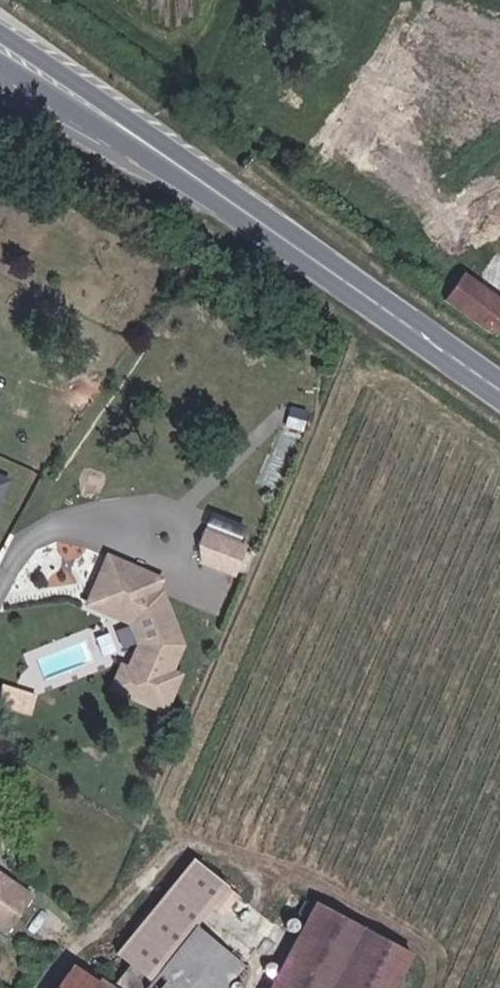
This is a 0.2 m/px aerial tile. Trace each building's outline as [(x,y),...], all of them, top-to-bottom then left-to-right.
[(441,293),(496,332),(499,325),(499,298),(462,269),(441,293)] [(244,550),(197,531),(188,556),(236,572),(244,550)] [(104,552),(79,602),(125,629),(129,647),(123,663),(111,663),(104,690),(164,715),(181,676),(170,669),(185,648),(158,594),(164,581),(104,552)] [(33,712),(39,693),(3,681),(0,692),(0,702),(33,712)] [(226,891),(186,858),(106,954),(136,985),(190,929),(226,891)] [(7,937),(34,898),(0,877),(0,932),(7,937)] [(407,958),(305,901),(263,987),(391,987),(407,958)] [(140,987),(227,987),(243,967),(190,929),(136,985),(140,987)] [(63,965),(47,987),(99,987),(63,965)]
